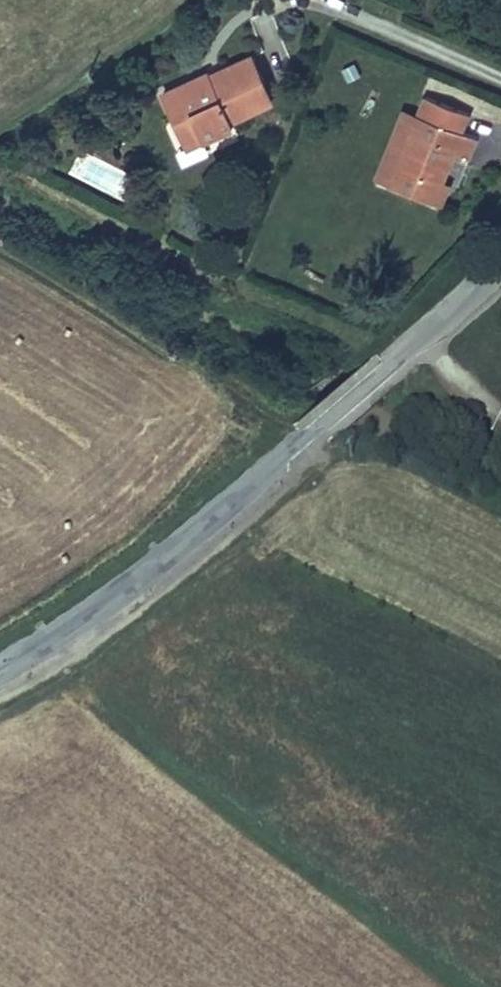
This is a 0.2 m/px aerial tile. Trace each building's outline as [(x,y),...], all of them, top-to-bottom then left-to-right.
[(208,65),(161,86),(173,114),(189,107),(202,134),(231,121),(227,111),(267,93),(248,51),(218,64),(221,70),(213,74),(208,65)] [(389,179),(387,182),(430,198),(439,174),(450,148),(467,155),(476,132),(459,125),(467,107),(424,90),(415,112),(389,179)] [(173,114),(186,141),(202,134),(189,107),(173,114)] [(389,179),(415,112),(401,107),(375,173),(389,179)] [(449,177),(439,174),(430,198),(439,202),(449,177)]
